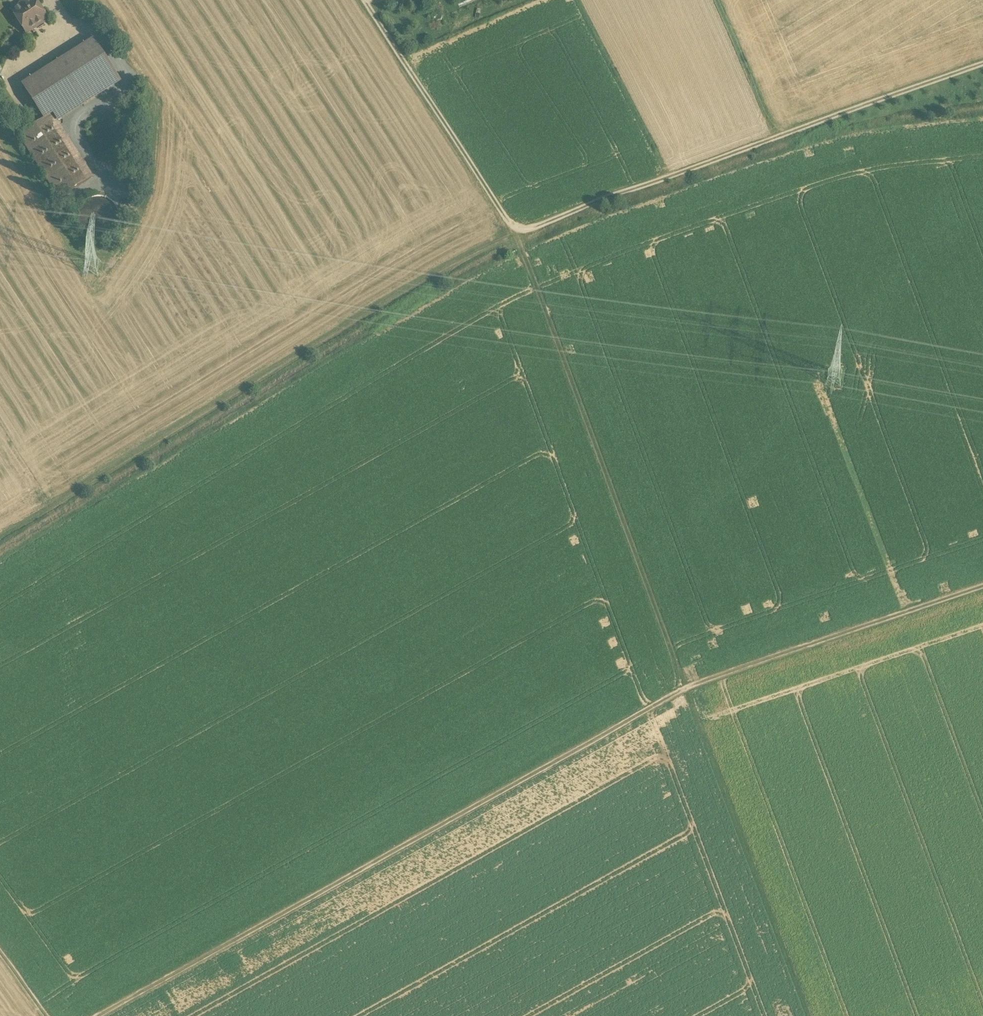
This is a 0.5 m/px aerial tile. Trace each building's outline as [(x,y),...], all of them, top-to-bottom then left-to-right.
[(13,13),(17,21),(19,19),(23,26),(21,27),(26,35),(48,22),(35,0),(34,0),(33,1),(22,7),(13,13)] [(94,42),(22,87),(43,121),(52,115),(115,76),(94,42)] [(93,180),(52,115),(43,121),(19,137),(59,201),(69,195),(93,180)] [(112,198),(107,189),(103,191),(109,200),(112,198)] [(115,229),(117,219),(114,208),(107,201),(96,198),(86,201),(78,209),(75,219),(78,230),(86,237),(97,240),(107,237),(115,229)]
